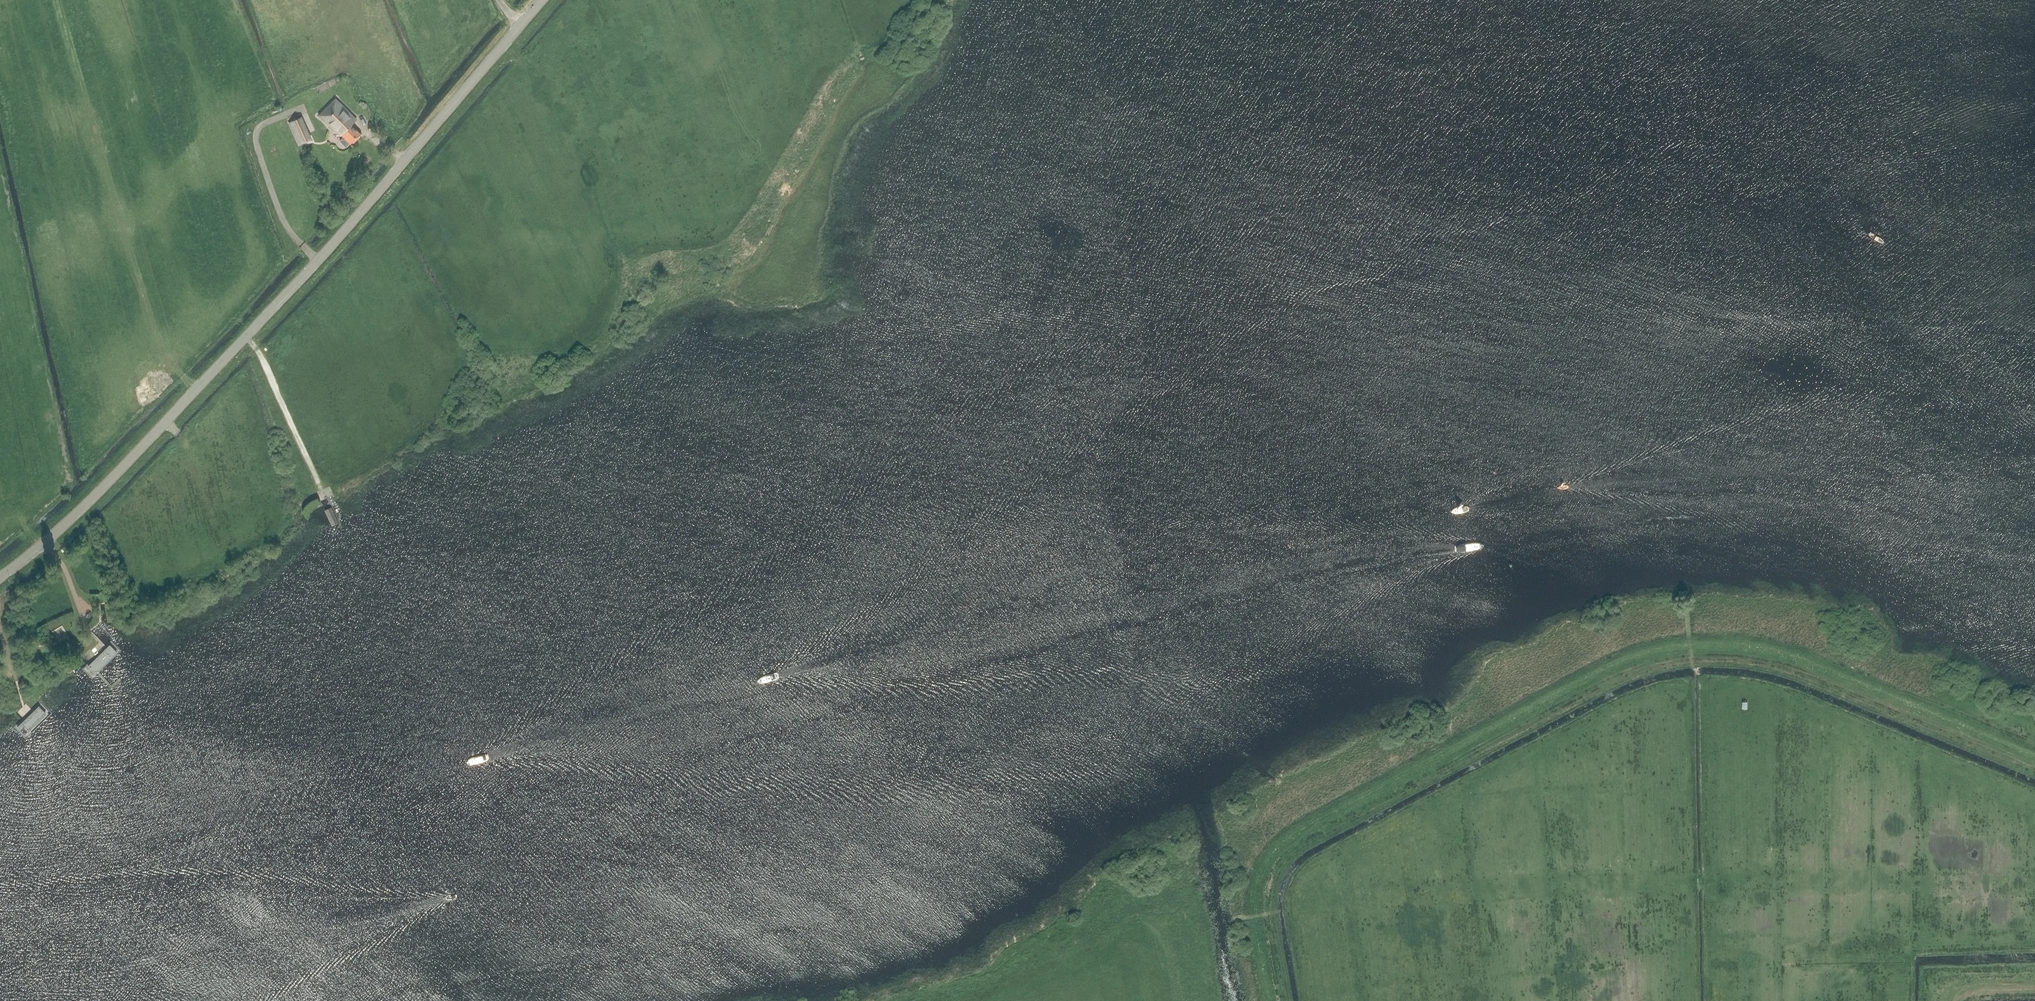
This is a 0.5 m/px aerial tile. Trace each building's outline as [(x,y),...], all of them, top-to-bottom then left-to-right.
[(336,130),(344,137),(340,141),(346,147),(350,143),(360,133),(350,124),(355,119),(334,99),(318,116),(335,131),(336,130)] [(311,138),(301,116),(288,123),(298,144),(311,138)] [(333,508),(326,511),(333,527),(340,524),(333,508)] [(113,645),(86,671),(95,681),(122,654),(113,645)] [(49,715),(39,706),(19,727),(28,736),(49,715)]
